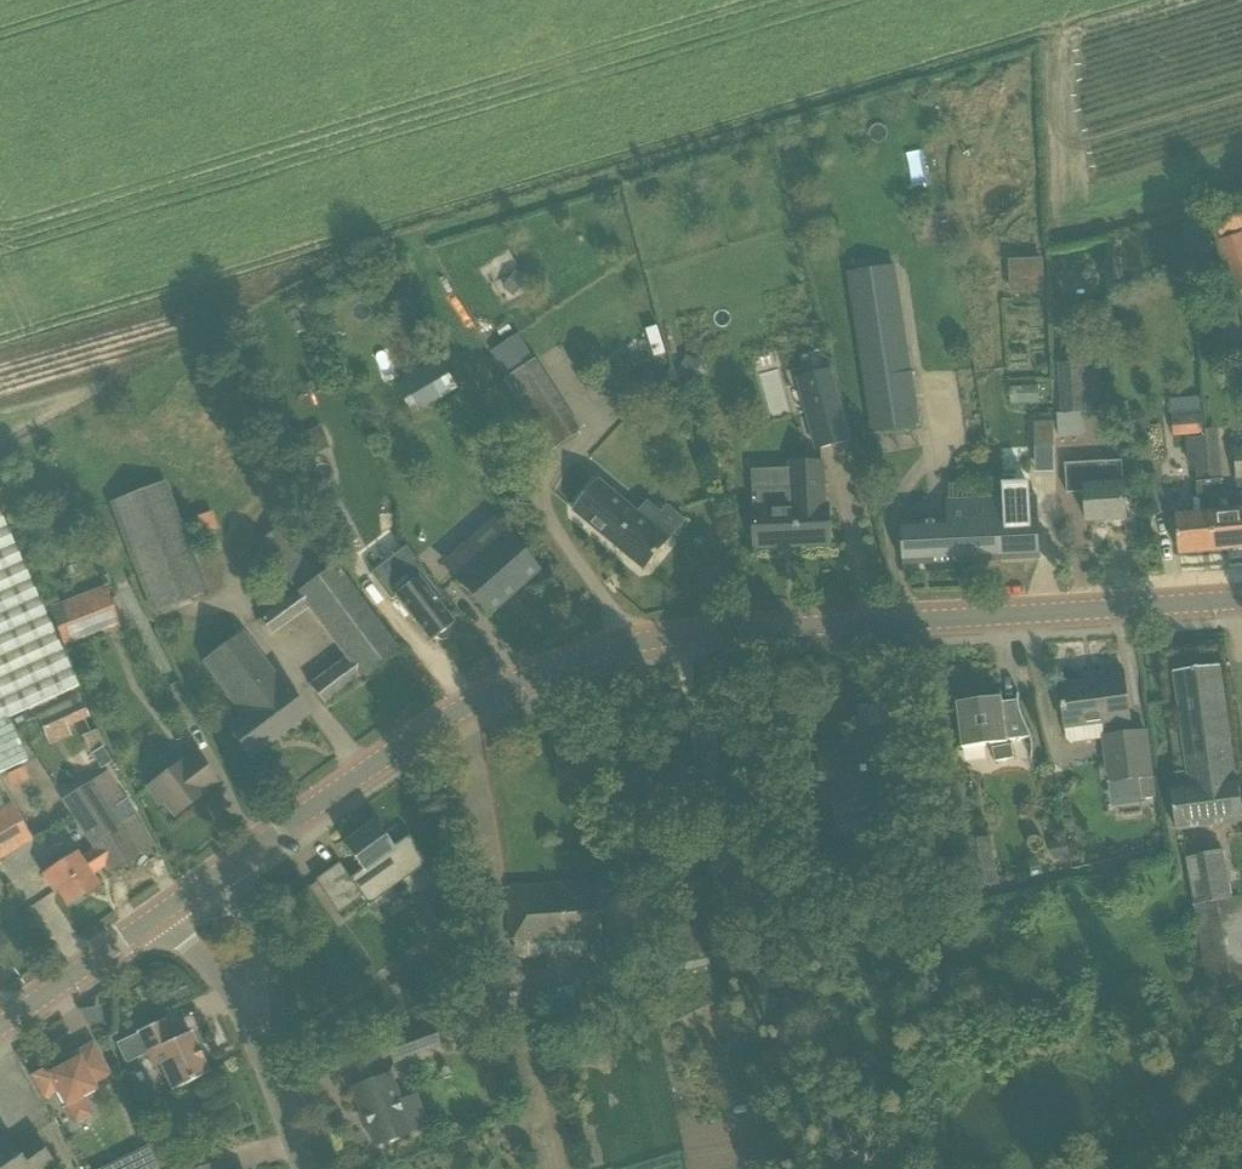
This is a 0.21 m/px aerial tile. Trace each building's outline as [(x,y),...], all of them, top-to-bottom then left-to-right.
[(1211,210),(1220,235),(1241,228),(1241,200),(1211,210)] [(930,220),(916,222),(918,229),(931,227),(930,220)] [(1221,236),(1233,292),(1241,290),(1241,232),(1221,236)] [(1039,261),(998,263),(999,299),(1041,297),(1039,261)] [(873,434),(919,427),(916,410),(893,414),(888,377),(911,373),(894,265),(849,273),(873,434)] [(505,286),(516,295),(528,280),(518,271),(505,286)] [(1224,305),(1233,345),(1241,343),(1241,335),(1235,303),(1224,305)] [(406,310),(388,312),(390,323),(408,321),(406,310)] [(666,354),(657,327),(646,330),(654,358),(666,354)] [(523,333),(492,349),(506,375),(537,359),(523,333)] [(1089,413),(1085,362),(1083,351),(1058,352),(1061,413),(1086,413),(1089,413)] [(687,356),(679,374),(696,381),(703,362),(687,356)] [(440,359),(412,375),(430,405),(458,390),(440,359)] [(543,361),(510,378),(526,409),(560,391),(543,361)] [(799,380),(818,451),(851,442),(832,371),(799,380)] [(1171,401),(1172,409),(1174,436),(1203,434),(1201,407),(1200,407),(1200,399),(1171,401)] [(562,405),(533,423),(551,452),(581,433),(562,405)] [(1137,437),(1152,427),(1140,411),(1126,421),(1137,437)] [(1035,423),(1035,447),(1054,447),(1054,423),(1035,423)] [(307,457),(329,448),(320,427),(298,436),(307,457)] [(1232,429),(1237,479),(1241,478),(1241,428),(1232,429)] [(1229,494),(1223,495),(1221,460),(1208,461),(1215,553),(1241,550),(1241,493),(1229,494)] [(1086,493),(1087,522),(1126,520),(1125,484),(1124,484),(1123,461),(1103,462),(1067,465),(1069,494),(1086,493)] [(1180,556),(1215,553),(1208,461),(1197,462),(1199,497),(1194,497),(1196,514),(1177,516),(1180,556)] [(752,490),(755,548),(831,545),(829,506),(825,506),(823,462),(791,464),(792,488),(752,490)] [(1157,473),(1139,479),(1151,517),(1169,511),(1157,473)] [(671,541),(651,524),(661,512),(648,501),(638,513),(599,481),(574,510),(646,570),(671,541)] [(154,614),(206,593),(164,483),(111,504),(154,614)] [(904,566),(1041,559),(1036,497),(946,501),(947,522),(902,524),(904,566)] [(216,527),(210,512),(193,518),(198,534),(216,527)] [(308,684),(323,704),(397,649),(296,514),(259,542),(297,592),(260,620),(271,634),(307,607),(345,657),(308,684)] [(6,719),(78,687),(0,516),(0,722),(6,719)] [(491,524),(469,543),(482,557),(455,581),(487,617),(489,615),(536,572),(537,573),(538,572),(506,536),(503,538),(491,524)] [(453,624),(417,577),(393,595),(430,642),(435,638),(440,641),(446,639),(449,634),(447,629),(453,624)] [(64,649),(88,639),(73,602),(49,610),(64,649)] [(250,759),(308,716),(307,715),(286,685),(284,687),(242,633),(202,661),(242,717),(226,728),(250,759)] [(1174,672),(1188,773),(1176,775),(1178,789),(1171,790),(1177,830),(1241,821),(1241,800),(1239,780),(1236,781),(1223,690),(1220,666),(1174,672)] [(1060,686),(1063,710),(1065,729),(1100,724),(1102,738),(1108,784),(1113,784),(1115,803),(1142,800),(1140,780),(1152,779),(1146,732),(1132,735),(1124,672),(1100,675),(1100,681),(1060,686)] [(1007,741),(1032,737),(1030,732),(1030,730),(1027,726),(1024,719),(1023,715),(1021,712),(1020,708),(1019,701),(1020,694),(1018,694),(1018,697),(1018,701),(1003,703),(1002,698),(957,703),(962,748),(991,745),(992,748),(995,763),(1015,759),(1011,744),(1007,745),(1007,741)] [(36,715),(46,737),(67,728),(88,718),(78,696),(36,715)] [(0,722),(0,774),(25,763),(6,719),(0,722)] [(89,756),(90,755),(101,748),(105,746),(97,730),(80,737),(89,756)] [(100,769),(110,761),(101,749),(91,757),(100,769)] [(148,787),(160,804),(163,802),(175,816),(196,800),(194,798),(200,794),(202,796),(204,794),(202,792),(216,782),(196,755),(182,765),(180,763),(148,787)] [(936,793),(949,791),(947,772),(933,774),(936,793)] [(88,865),(93,872),(105,865),(109,871),(152,844),(105,773),(64,802),(96,849),(90,854),(94,860),(88,865)] [(1154,799),(1152,779),(1140,780),(1142,800),(1154,799)] [(21,823),(10,804),(0,810),(0,835),(21,823)] [(344,845),(358,865),(373,887),(403,866),(388,843),(373,824),(344,845)] [(977,890),(999,886),(990,838),(967,842),(977,890)] [(1054,859),(1069,856),(1066,840),(1051,842),(1054,859)] [(1241,985),(1241,905),(1241,897),(1232,898),(1224,850),(1195,855),(1203,900),(1195,902),(1211,991),(1241,985)] [(48,874),(68,906),(96,887),(89,875),(93,872),(88,865),(94,860),(90,854),(79,861),(75,855),(48,874)] [(362,896),(339,864),(315,880),(337,913),(362,896)] [(603,940),(601,883),(510,888),(511,941),(515,941),(544,940),(545,954),(548,957),(552,959),(581,959),(586,956),(589,952),(589,948),(589,940),(603,940)] [(628,953),(615,954),(600,955),(601,976),(631,975),(630,953),(628,953)] [(227,959),(226,960),(227,960),(228,964),(228,965),(229,965),(231,969),(230,969),(231,970),(240,965),(240,963),(239,963),(238,960),(238,959),(237,959),(236,959),(234,956),(233,956),(227,959)] [(190,997),(186,988),(173,994),(177,1003),(190,997)] [(561,1022),(580,1019),(578,1004),(559,1007),(561,1022)] [(530,1017),(514,1023),(517,1033),(533,1027),(530,1017)] [(163,1020),(137,1032),(153,1067),(159,1065),(171,1092),(209,1074),(190,1033),(173,1040),(163,1020)] [(431,1026),(386,1043),(393,1062),(438,1045),(431,1026)] [(93,1073),(80,1050),(67,1057),(70,1063),(49,1074),(46,1068),(32,1076),(44,1100),(56,1093),(64,1107),(65,1107),(74,1124),(92,1114),(84,1097),(97,1089),(94,1084),(110,1075),(105,1066),(93,1073)] [(399,1101),(389,1074),(352,1088),(361,1114),(363,1114),(375,1147),(409,1134),(397,1101),(399,1101)] [(224,1106),(225,1123),(237,1122),(236,1105),(224,1106)] [(32,1135),(13,1148),(4,1135),(0,1138),(0,1168),(50,1168),(53,1167),(32,1135)] [(159,1168),(149,1146),(101,1168),(157,1168),(159,1168)]
